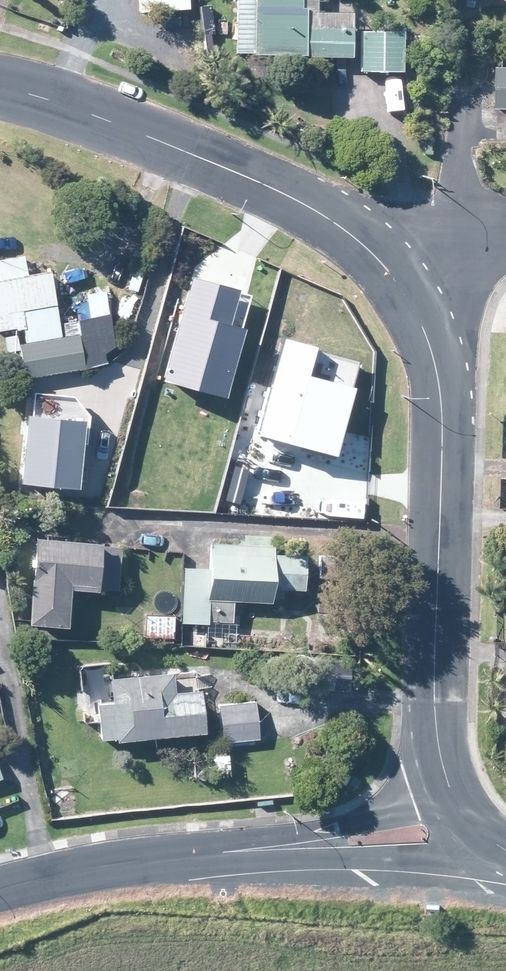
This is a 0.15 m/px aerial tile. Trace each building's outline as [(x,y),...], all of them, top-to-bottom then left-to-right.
[(140,10),(140,12),(189,9),(189,0),(139,0),(140,10)] [(353,57),(353,13),(316,12),(316,0),(238,0),(237,52),(254,53),(254,54),(353,57)] [(403,72),(403,32),(361,31),(361,56),(361,71),(403,72)] [(408,48),(407,63),(420,63),(421,48),(408,48)] [(505,67),(499,67),(498,88),(498,108),(505,108),(505,67)] [(25,264),(24,256),(0,259),(0,330),(5,329),(7,341),(7,345),(19,343),(17,329),(24,327),(26,343),(20,344),(25,378),(34,376),(85,368),(79,334),(60,337),(53,288),(50,271),(27,274),(26,270),(25,264)] [(188,273),(159,375),(221,392),(240,326),(226,322),(236,287),(188,273)] [(280,334),(252,433),(331,454),(349,389),(302,376),(311,342),(280,334)] [(74,486),(79,443),(85,443),(89,416),(70,399),(36,394),(34,413),(26,412),(17,480),(74,486)] [(111,463),(113,435),(96,434),(94,462),(108,463),(111,463)] [(118,590),(121,547),(101,546),(102,543),(97,543),(35,538),(30,620),(30,625),(59,627),(67,627),(69,599),(69,596),(72,596),(72,589),(98,591),(98,589),(118,590)] [(274,546),(264,546),(209,543),(207,594),(184,593),(182,622),(200,623),(209,624),(209,620),(232,621),(233,600),(272,602),(272,589),(286,589),(304,590),(306,555),(274,554),(274,546)] [(145,642),(173,642),(173,613),(161,613),(161,615),(145,615),(145,642)] [(262,629),(242,629),(241,650),(261,651),(262,629)] [(205,633),(201,632),(191,632),(191,644),(205,644),(205,633)] [(312,689),(351,690),(352,657),(324,657),(324,676),(312,676),(312,689)] [(204,732),(200,689),(175,691),(173,673),(111,678),(113,702),(97,703),(99,721),(101,739),(116,737),(116,740),(204,732)] [(222,742),(259,738),(256,702),(250,701),(219,705),(222,742)] [(231,777),(229,751),(216,752),(218,777),(231,777)] [(354,776),(350,784),(359,788),(363,780),(354,776)]
